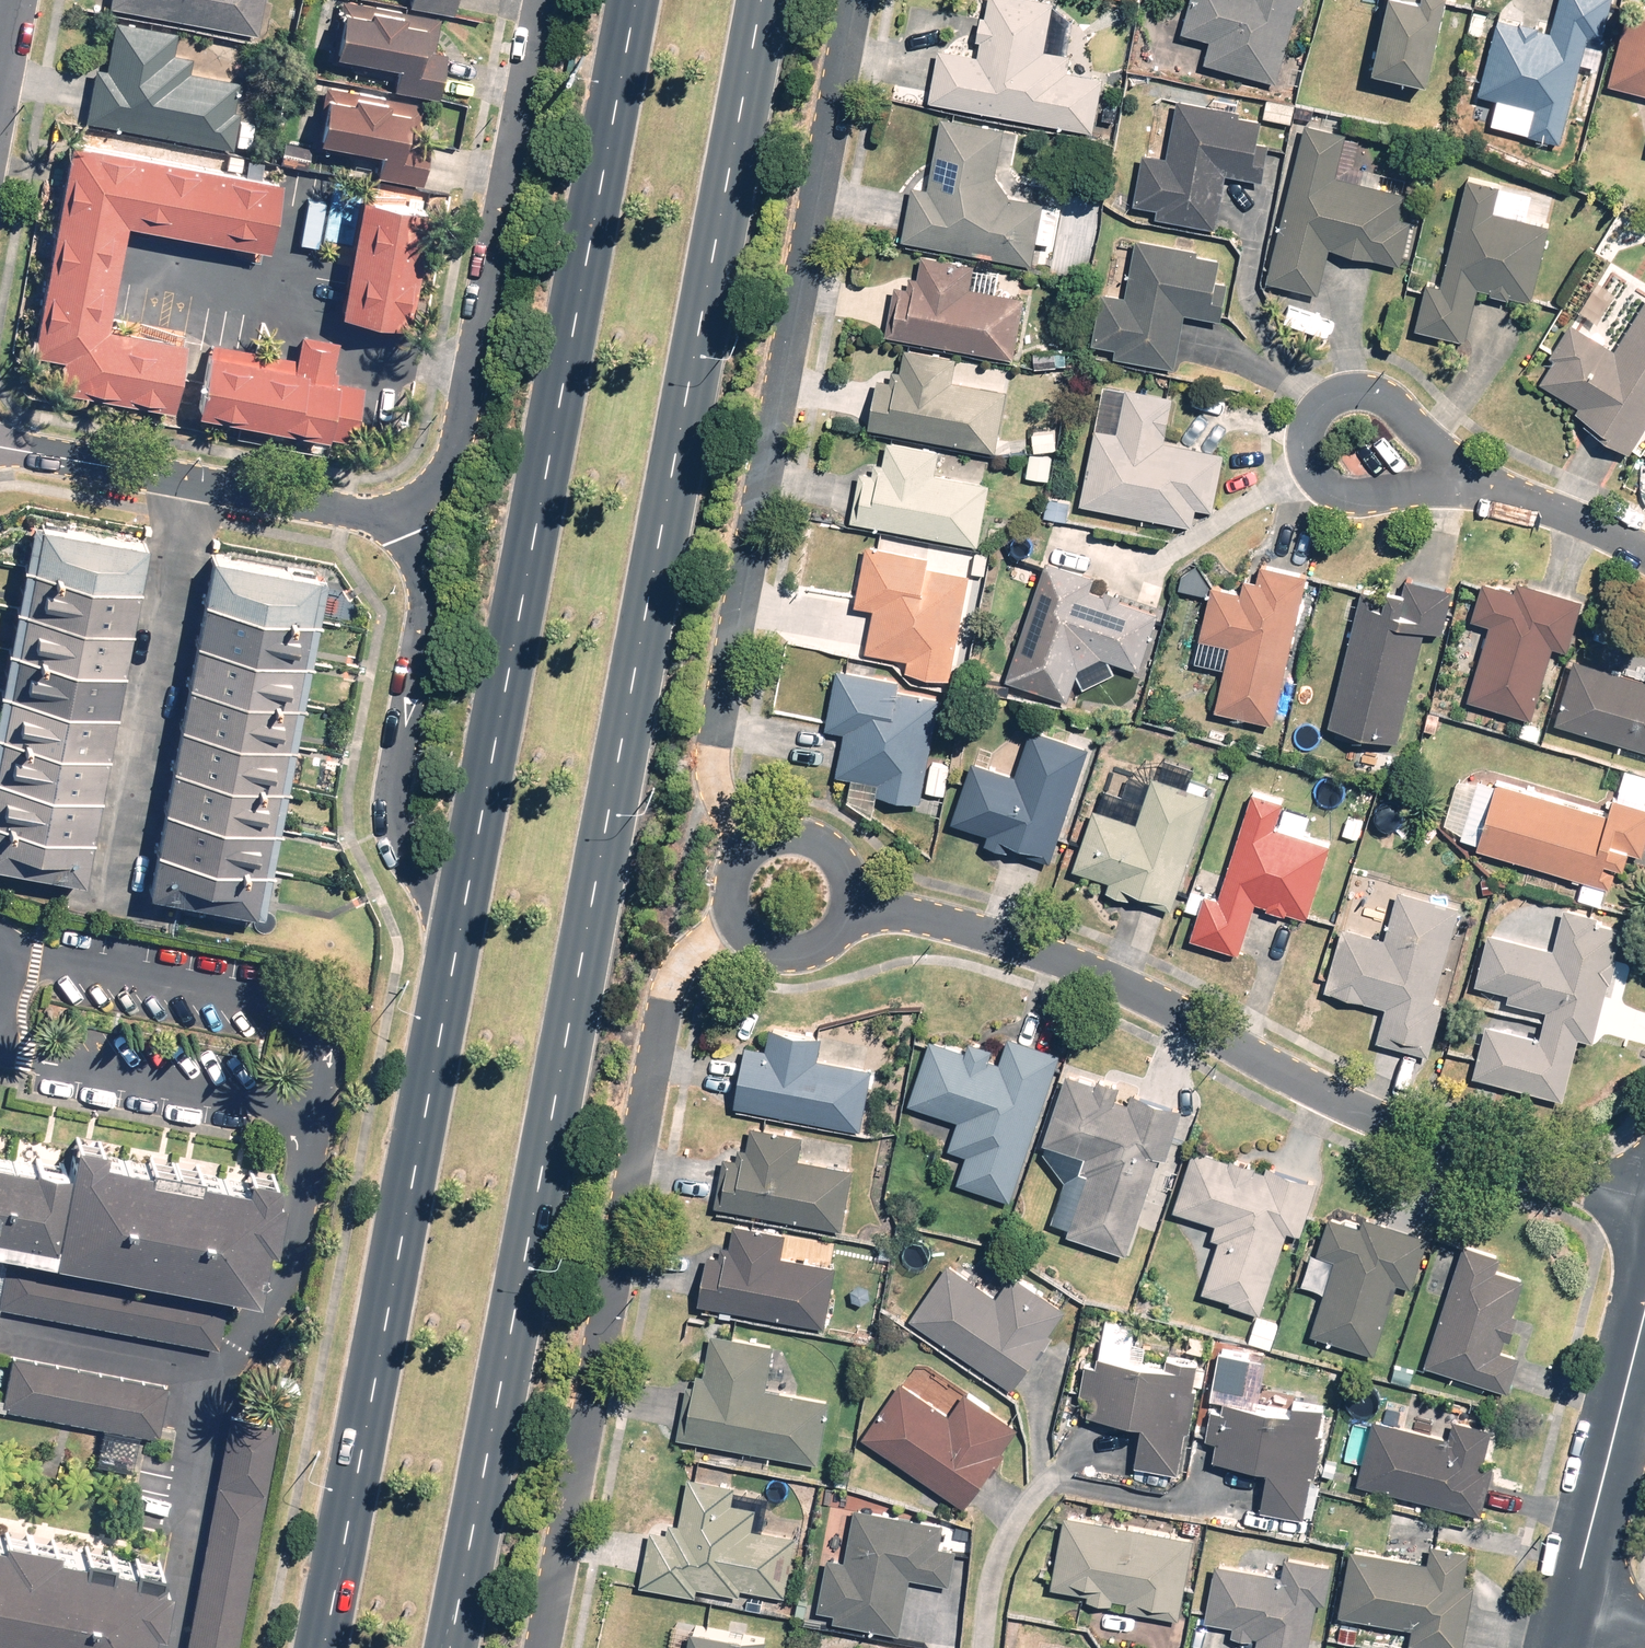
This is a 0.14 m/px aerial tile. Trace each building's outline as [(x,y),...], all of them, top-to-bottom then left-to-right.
[(111,5),(257,32),(263,0),(112,0),(111,5)] [(347,0),(342,0),(331,61),(397,73),(395,87),(439,95),(447,55),(436,53),(442,17),(347,0)] [(410,4),(454,12),(456,0),(411,0),(410,4)] [(931,98),(1093,129),(1103,77),(1066,70),(1070,52),(1045,48),(1055,0),(1054,0),(989,0),(978,53),(941,46),(931,98)] [(1299,0),(1193,0),(1185,29),(1213,36),(1206,59),(1278,78),(1299,0)] [(1445,0),(1388,0),(1374,66),(1428,78),(1445,0)] [(1500,17),(1481,92),(1536,106),(1529,132),(1561,140),(1589,32),(1603,35),(1612,0),(1559,0),(1552,30),(1500,17)] [(1631,4),(1610,83),(1644,91),(1644,7),(1631,4)] [(96,69),(86,120),(231,147),(237,113),(233,112),(238,82),(190,73),(193,57),(173,54),(177,33),(115,22),(106,71),(96,69)] [(425,104),(325,86),(314,147),(380,159),(377,173),(422,181),(429,141),(418,139),(425,104)] [(1262,112),(1178,98),(1169,154),(1142,149),(1133,203),(1160,207),(1159,215),(1218,225),(1227,173),(1261,178),(1267,139),(1257,137),(1262,112)] [(912,184),(902,237),(1033,261),(1044,200),(1010,194),(996,173),(1005,128),(942,116),(929,187),(912,184)] [(1346,131),(1306,121),(1268,279),(1318,291),(1329,245),(1402,262),(1412,220),(1401,217),(1408,191),(1335,174),(1346,131)] [(272,179),(76,143),(31,386),(171,412),(182,351),(104,337),(126,219),(260,244),(272,179)] [(1501,183),(1469,175),(1444,284),(1429,281),(1419,326),(1465,337),(1477,284),(1532,297),(1550,221),(1495,209),(1501,183)] [(432,207),(359,193),(337,310),(410,324),(432,207)] [(1116,346),(1115,355),(1175,366),(1186,311),(1220,318),(1228,280),(1217,278),(1222,257),(1197,252),(1198,248),(1138,236),(1127,294),(1102,290),(1092,341),(1116,346)] [(895,285),(886,332),(1013,355),(1024,297),(969,287),(973,264),(923,254),(918,277),(911,276),(908,287),(895,285)] [(1644,426),(1644,302),(1617,348),(1570,320),(1550,353),(1556,357),(1539,385),(1590,416),(1586,423),(1630,450),(1644,426)] [(358,373),(209,345),(198,408),(346,435),(358,373)] [(878,377),(869,424),(995,448),(1006,389),(951,379),(955,357),(907,348),(902,370),(894,368),(892,380),(878,377)] [(1097,428),(1082,501),(1191,522),(1194,503),(1212,507),(1222,453),(1163,441),(1172,396),(1128,387),(1119,432),(1097,428)] [(862,470),(853,518),(978,542),(989,483),(935,473),(940,449),(888,439),(884,463),(875,461),(873,472),(862,470)] [(142,540),(29,520),(21,563),(134,584),(142,540)] [(949,676),(969,573),(925,565),(927,555),(867,544),(857,602),(875,606),(867,648),(908,656),(906,668),(949,676)] [(1093,574),(1047,559),(1008,677),(1068,696),(1078,666),(1100,654),(1139,667),(1157,610),(1089,588),(1093,574)] [(323,580),(210,560),(201,603),(315,624),(323,580)] [(134,584),(21,563),(13,605),(127,625),(134,584)] [(1274,720),(1307,574),(1263,564),(1259,581),(1247,578),(1244,590),(1213,583),(1201,635),(1232,642),(1217,707),(1274,720)] [(1387,592),(1363,586),(1330,723),(1398,740),(1426,626),(1442,630),(1453,587),(1408,576),(1404,591),(1389,587),(1387,592)] [(1470,699),(1532,716),(1553,644),(1566,648),(1580,598),(1519,581),(1517,589),(1484,579),(1473,618),(1492,624),(1470,699)] [(315,624),(201,603),(194,645),(307,665),(315,624)] [(127,625),(13,605),(6,646),(119,667),(127,625)] [(307,665),(194,645),(186,686),(300,707),(307,665)] [(6,646),(0,677),(0,689),(111,709),(119,667),(6,646)] [(1557,720),(1644,747),(1644,678),(1576,657),(1557,720)] [(922,800),(941,696),(899,688),(901,678),(836,666),(825,726),(846,730),(838,774),(878,781),(876,792),(922,800)] [(300,707),(186,686),(178,729),(292,749),(300,707)] [(0,689),(0,731),(104,750),(111,709),(0,689)] [(1050,859),(1088,746),(1032,727),(1016,774),(973,760),(953,820),(987,832),(986,837),(1050,859)] [(292,749),(178,729),(171,769),(285,790),(292,749)] [(0,731),(0,775),(96,792),(104,750),(0,731)] [(285,790),(171,769),(163,812),(277,832),(285,790)] [(0,775),(0,818),(88,834),(96,792),(0,775)] [(1171,907),(1209,793),(1152,775),(1137,823),(1093,808),(1074,867),(1108,878),(1105,885),(1171,907)] [(1478,845),(1611,885),(1617,862),(1624,864),(1629,850),(1642,854),(1644,843),(1644,805),(1615,796),(1610,813),(1498,779),(1478,845)] [(1285,799),(1253,789),(1220,897),(1206,892),(1192,936),(1238,950),(1254,899),(1308,916),(1330,842),(1276,825),(1285,799)] [(277,832),(163,812),(155,854),(269,874),(277,832)] [(0,818),(0,862),(81,877),(88,834),(0,818)] [(269,874),(155,854),(148,896),(261,917),(269,874)] [(1435,998),(1460,905),(1399,889),(1386,937),(1343,926),(1326,989),(1387,1005),(1378,1037),(1431,1051),(1445,1001),(1435,998)] [(1488,1022),(1475,1074),(1563,1096),(1579,1035),(1594,1038),(1623,924),(1597,918),(1598,914),(1565,906),(1555,948),(1490,932),(1477,982),(1511,990),(1509,998),(1548,1008),(1541,1036),(1488,1022)] [(747,1044),(736,1103),(859,1126),(870,1067),(816,1057),(821,1034),(771,1025),(766,1048),(747,1044)] [(959,1180),(1009,1197),(1058,1055),(1009,1038),(1000,1062),(988,1058),(992,1048),(971,1041),(968,1051),(933,1039),(912,1100),(960,1117),(950,1147),(969,1153),(959,1180)] [(1068,1233),(1126,1252),(1158,1154),(1166,1157),(1182,1108),(1068,1072),(1045,1142),(1086,1155),(1081,1169),(1088,1171),(1068,1233)] [(725,1156),(716,1203),(841,1227),(852,1168),(799,1158),(803,1135),(753,1125),(748,1149),(740,1147),(738,1158),(725,1156)] [(8,1244),(0,1286),(0,1305),(217,1346),(228,1285),(252,1290),(262,1237),(268,1239),(277,1190),(271,1189),(274,1172),(243,1167),(241,1177),(194,1169),(195,1164),(145,1155),(144,1159),(99,1151),(101,1139),(70,1133),(64,1162),(28,1155),(27,1159),(0,1154),(0,1243),(8,1244)] [(1316,1187),(1194,1148),(1175,1207),(1217,1221),(1213,1234),(1220,1236),(1202,1291),(1261,1310),(1288,1228),(1301,1232),(1316,1187)] [(1428,1235),(1364,1215),(1361,1226),(1330,1216),(1318,1253),(1336,1258),(1313,1332),(1375,1351),(1398,1280),(1413,1284),(1428,1235)] [(709,1254),(700,1301),(824,1325),(836,1265),(781,1255),(786,1232),(735,1222),(730,1245),(722,1243),(720,1256),(709,1254)] [(1465,1241),(1426,1362),(1510,1388),(1520,1354),(1503,1349),(1525,1278),(1496,1269),(1501,1253),(1465,1241)] [(948,1261),(910,1317),(1012,1386),(1064,1310),(1012,1274),(998,1295),(948,1261)] [(688,1385),(678,1435),(820,1461),(832,1396),(768,1384),(775,1344),(712,1332),(705,1373),(697,1371),(694,1386),(688,1385)] [(1167,1367),(1099,1354),(1097,1366),(1087,1364),(1081,1392),(1092,1394),(1088,1412),(1142,1422),(1135,1464),(1178,1472),(1198,1363),(1168,1358),(1167,1367)] [(161,1390),(12,1364),(4,1408),(153,1434),(161,1390)] [(901,1379),(863,1435),(965,1505),(1018,1427),(966,1391),(951,1413),(901,1379)] [(1293,1411),(1225,1398),(1223,1410),(1213,1408),(1208,1436),(1218,1438),(1215,1456),(1269,1466),(1261,1508),(1305,1516),(1324,1407),(1295,1402),(1293,1411)] [(228,1406),(185,1647),(233,1647),(275,1415),(228,1406)] [(1375,1416),(1359,1481),(1481,1511),(1493,1464),(1484,1462),(1493,1427),(1454,1417),(1450,1435),(1375,1416)] [(740,1586),(785,1594),(796,1534),(752,1526),(756,1507),(733,1503),(736,1485),(689,1476),(680,1524),(670,1522),(668,1531),(651,1528),(641,1583),(696,1593),(697,1585),(739,1593),(740,1586)] [(945,1522),(856,1506),(846,1558),(829,1555),(819,1609),(836,1612),(835,1619),(900,1631),(910,1575),(950,1582),(957,1547),(941,1545),(945,1522)] [(1195,1537),(1065,1514),(1052,1586),(1089,1592),(1087,1600),(1180,1617),(1195,1537)] [(6,1647),(149,1647),(143,1640),(147,1619),(154,1620),(162,1577),(155,1576),(158,1559),(127,1553),(126,1559),(107,1555),(108,1550),(78,1544),(78,1549),(53,1545),(54,1539),(0,1529),(0,1647),(6,1647)] [(1352,1547),(1340,1609),(1415,1622),(1411,1640),(1454,1647),(1463,1647),(1476,1583),(1464,1581),(1470,1552),(1432,1545),(1429,1561),(1352,1547)] [(1217,1562),(1206,1619),(1233,1623),(1231,1632),(1257,1637),(1255,1647),(1307,1647),(1316,1599),(1327,1601),(1330,1583),(1217,1562)] [(766,1636),(693,1622),(688,1647),(764,1647),(766,1636)]
